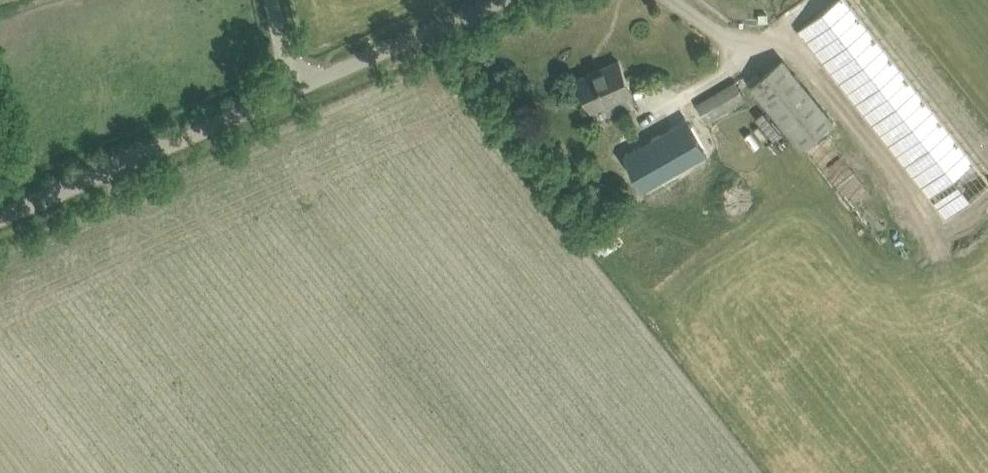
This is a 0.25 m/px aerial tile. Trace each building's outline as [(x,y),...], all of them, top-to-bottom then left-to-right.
[(814,51),(946,218),(987,185),(987,166),(864,9),(857,0),(835,0),(798,31),(814,51)] [(759,12),(759,20),(768,20),(768,12),(759,12)] [(834,121),(796,73),(784,58),(752,83),(835,187),(855,171),(823,129),(834,121)] [(580,77),(588,95),(594,109),(633,92),(619,60),(580,77)] [(694,104),(706,124),(747,100),(736,80),(694,104)] [(667,128),(624,153),(644,188),(687,163),(667,128)] [(835,188),(851,209),(872,193),(856,172),(835,188)]
